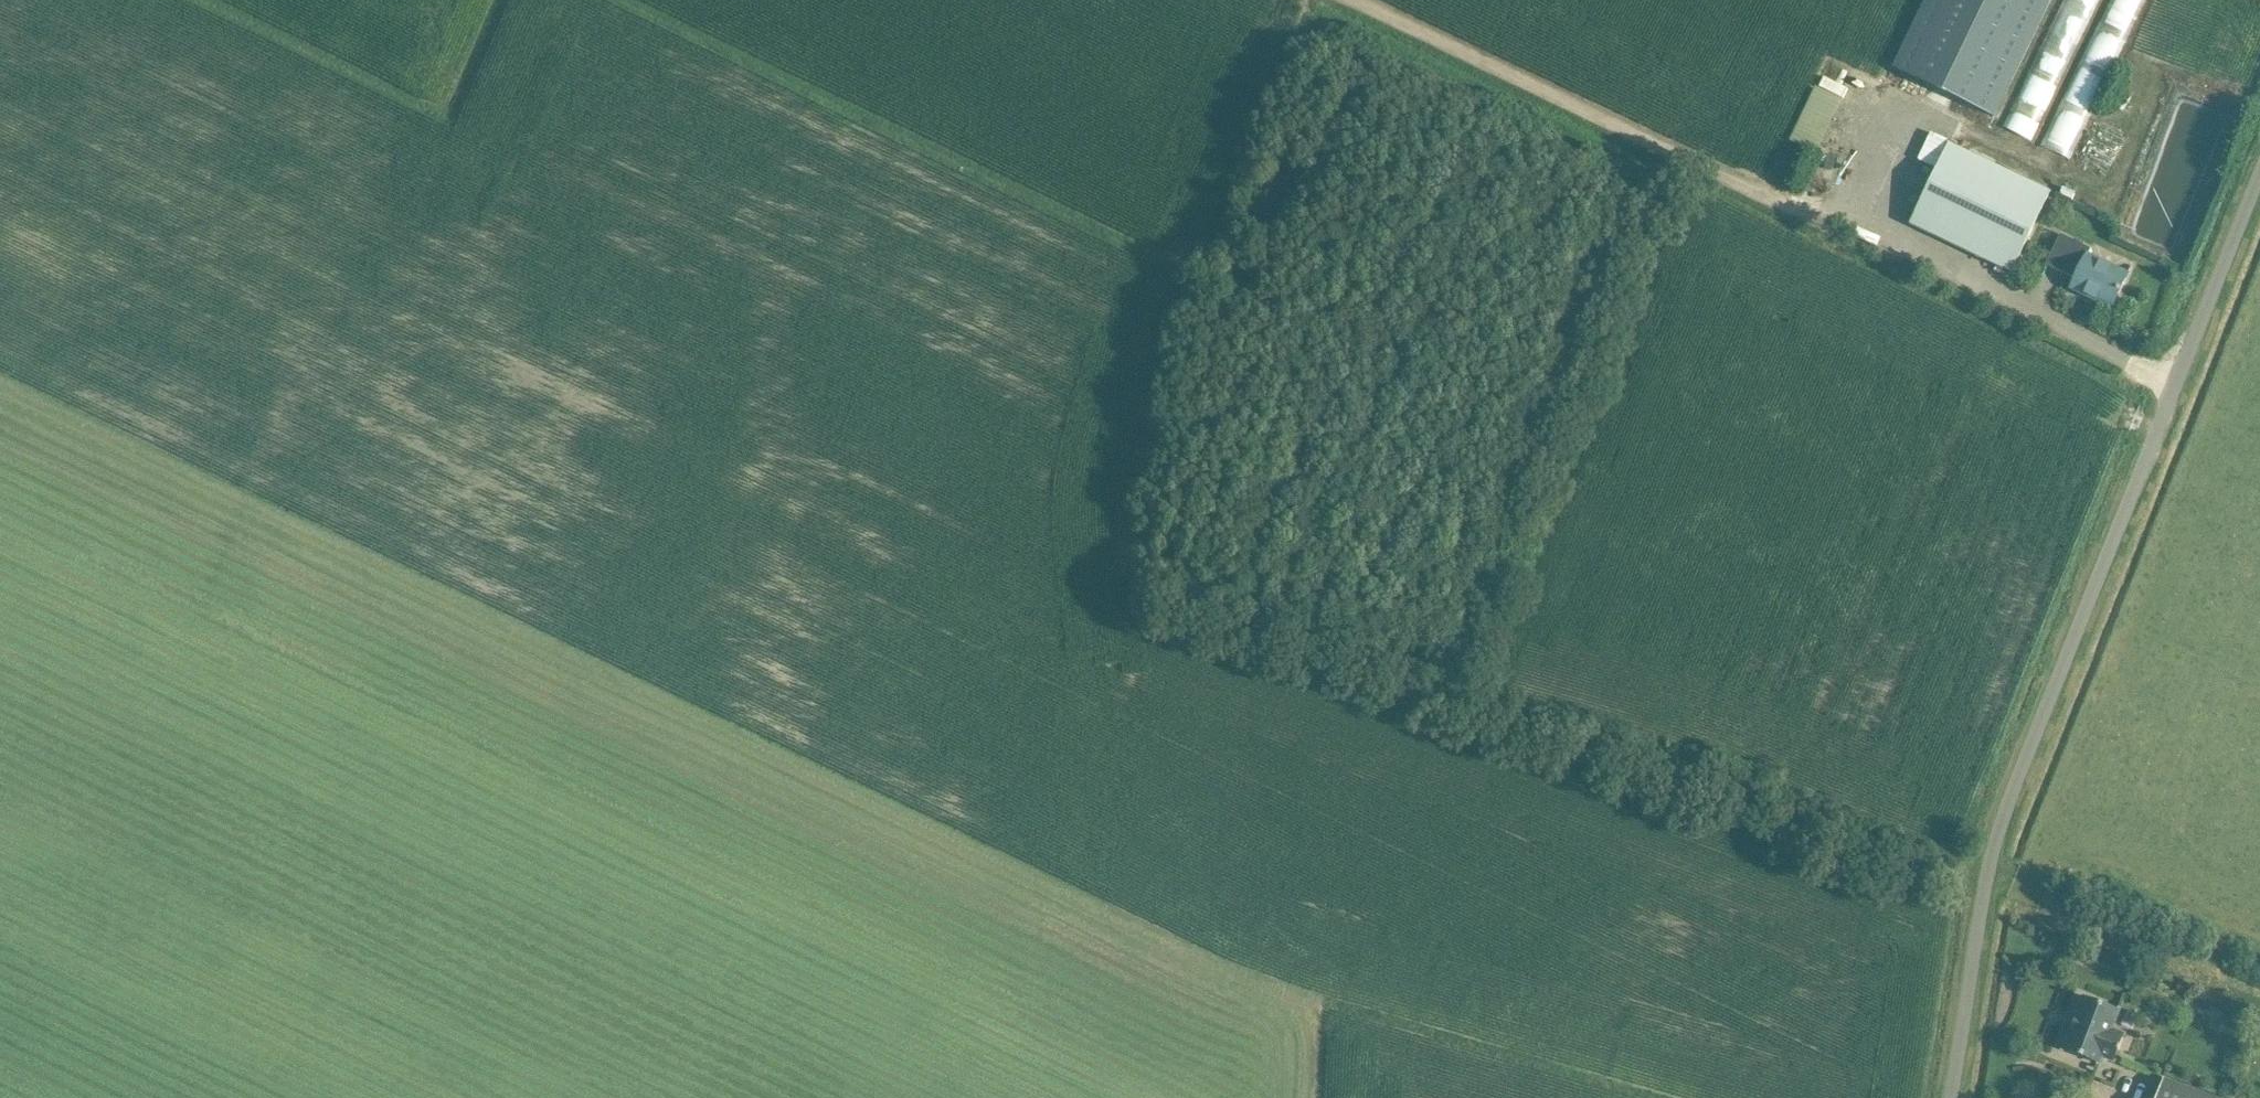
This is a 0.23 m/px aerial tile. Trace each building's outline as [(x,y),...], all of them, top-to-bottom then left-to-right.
[(1904,49),(2003,96),(2048,0),(1927,0),(1904,49)] [(2046,74),(2025,121),(2043,129),(2064,82),(2046,74)] [(2153,117),(2172,124),(2175,115),(2156,108),(2153,117)] [(2128,161),(2138,122),(2107,115),(2098,154),(2128,161)] [(1949,143),(1910,224),(2012,272),(2050,191),(1949,143)] [(2119,197),(2116,207),(2134,212),(2137,202),(2119,197)] [(2071,288),(2102,302),(2113,308),(2129,274),(2089,255),(2091,249),(2077,242),(2063,272),(2076,278),(2071,288)] [(2112,1029),(2120,1010),(2084,996),(2063,1050),(2099,1064),(2102,1057),(2103,1057),(2103,1056),(2105,1049),(2118,1053),(2125,1034),(2112,1029)] [(2164,1079),(2157,1097),(2215,1097),(2164,1079)]
